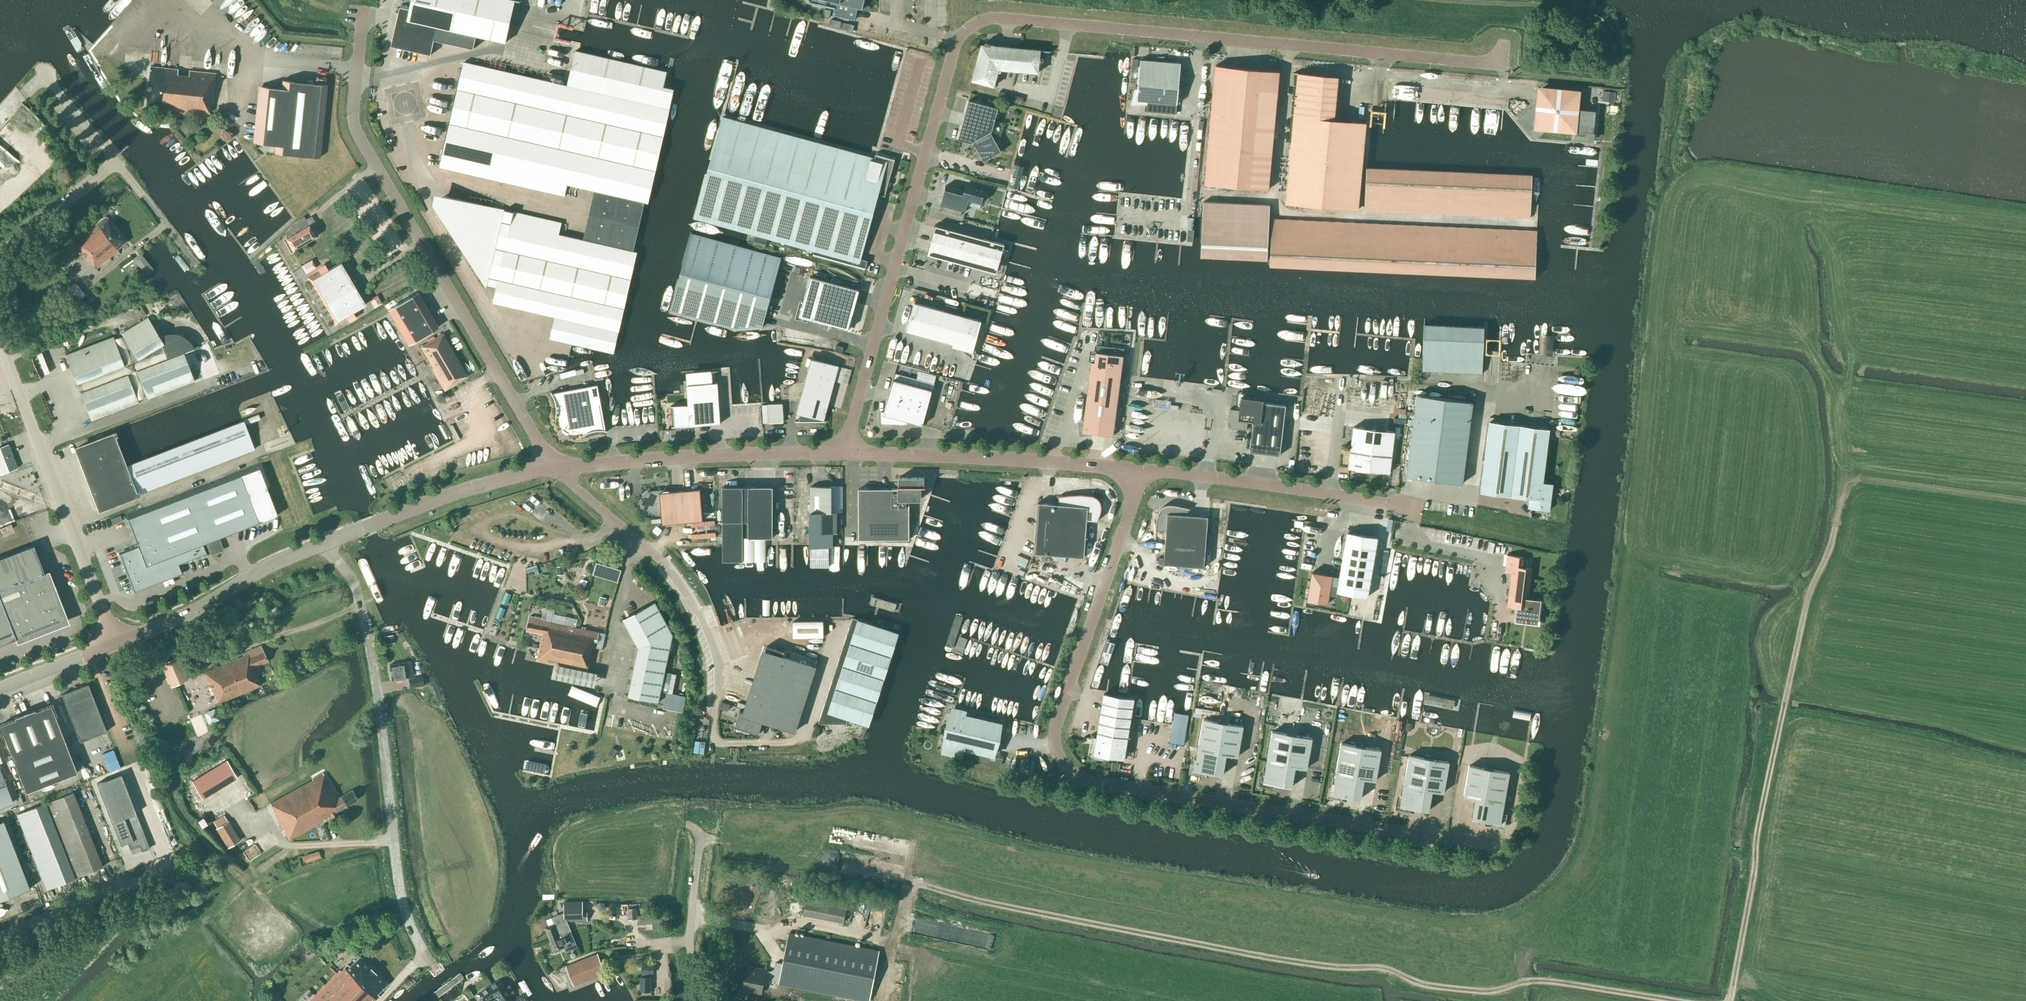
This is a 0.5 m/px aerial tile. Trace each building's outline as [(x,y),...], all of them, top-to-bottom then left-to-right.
[(411,6),(401,4),(391,46),(431,55),(434,40),(473,49),(476,36),(506,43),(515,0),(412,0),(411,6)] [(809,0),(810,2),(812,3),(835,8),(833,15),(855,20),(858,8),(863,9),(865,0),(809,0)] [(996,46),(990,45),(990,44),(985,42),(985,45),(982,45),(980,52),(972,80),(974,81),(971,93),(995,100),(998,88),(994,86),(997,73),(999,73),(1000,73),(1001,72),(1002,71),(1002,70),(1038,73),(1039,63),(1041,63),(1043,62),(1044,61),(1044,60),(1043,58),(1041,57),(1039,57),(1040,51),(1053,52),(999,47),(996,46)] [(663,87),(666,72),(576,51),(567,86),(670,109),(674,89),(663,87)] [(1177,104),(1181,63),(1140,60),(1137,100),(1177,104)] [(567,86),(464,62),(440,167),(565,196),(567,184),(595,191),(583,240),(559,235),(562,223),(504,210),(486,287),(496,289),(493,303),(554,317),(550,338),(564,341),(572,343),(614,353),(619,331),(670,109),(567,86)] [(1268,189),(1279,72),(1215,66),(1204,183),(1268,189)] [(211,105),(215,74),(150,67),(145,109),(208,115),(209,105),(211,105)] [(1358,210),(1366,123),(1334,120),(1338,77),(1327,76),(1293,73),(1293,74),(1297,74),(1285,203),(1358,210)] [(319,158),(327,85),(282,81),(281,89),(262,87),(256,143),(276,145),(275,153),(319,158)] [(1575,91),(1542,88),(1538,92),(1537,104),(1520,117),(1520,122),(1532,136),(1536,137),(1545,129),(1575,132),(1574,139),(1592,141),(1595,111),(1577,109),(1578,95),(1575,91)] [(1611,92),(1602,91),(1602,101),(1610,102),(1611,92)] [(999,151),(988,133),(992,131),(998,108),(969,100),(958,139),(971,143),(975,141),(985,159),(999,151)] [(709,167),(873,212),(878,194),(885,196),(888,186),(890,187),(891,182),(889,182),(895,158),(876,152),(875,158),(723,117),(709,167)] [(860,259),(873,212),(709,167),(695,219),(749,233),(814,251),(813,256),(865,270),(868,261),(860,259)] [(1366,168),(1364,211),(1530,218),(1532,178),(1532,175),(1366,168)] [(981,203),(985,190),(966,184),(964,191),(945,186),(940,205),(965,212),(969,200),(981,203)] [(486,287),(504,210),(445,196),(433,204),(486,288),(486,287)] [(1202,217),(1201,257),(1267,260),(1268,232),(1270,205),(1203,202),(1202,217)] [(96,268),(118,250),(117,249),(126,241),(106,216),(73,243),(88,262),(90,260),(96,268)] [(293,250),(316,237),(305,218),(289,232),(291,236),(286,239),(293,250)] [(1271,232),(1270,266),(1535,278),(1536,245),(1537,231),(1272,219),(1271,232)] [(1002,254),(1004,244),(983,239),(935,226),(927,254),(975,268),(992,272),(998,253),(1002,254)] [(781,257),(692,233),(671,311),(734,329),(763,328),(781,257)] [(346,271),(341,262),(328,270),(326,267),(319,271),(307,278),(310,283),(311,282),(334,321),(333,322),(335,326),(347,319),(354,315),(353,312),(365,304),(360,295),(365,292),(351,268),(346,271)] [(848,329),(859,290),(810,277),(799,316),(848,329)] [(375,303),(382,300),(378,292),(371,296),(375,303)] [(408,345),(438,327),(417,292),(388,310),(408,345)] [(981,321),(914,303),(907,331),(953,344),(952,347),(973,352),(981,321)] [(161,339),(147,317),(121,333),(123,336),(114,340),(113,337),(66,355),(77,383),(79,382),(83,391),(80,392),(91,421),(138,403),(137,399),(146,396),(147,399),(194,381),(183,353),(191,350),(190,349),(190,347),(188,346),(187,344),(186,343),(185,341),(183,340),(181,339),(180,338),(178,338),(176,337),(174,337),(173,337),(170,337),(168,337),(166,337),(165,338),(163,338),(162,339),(161,339)] [(1422,359),(1422,371),(1482,373),(1484,328),(1424,325),(1422,359)] [(446,388),(467,376),(442,335),(422,347),(446,388)] [(1090,374),(1120,378),(1123,356),(1096,352),(1094,362),(1091,362),(1090,374)] [(848,385),(852,370),(811,358),(807,374),(796,413),(800,414),(800,421),(795,421),(795,422),(826,422),(826,421),(825,421),(825,414),(834,381),(848,385)] [(1113,436),(1120,378),(1090,374),(1082,432),(1113,436)] [(922,425),(932,390),(893,380),(884,412),(881,412),(880,424),(907,425),(907,421),(922,425)] [(672,427),(720,424),(718,383),(687,385),(688,405),(671,406),(672,427)] [(606,430),(598,385),(553,393),(551,392),(552,394),(553,396),(553,397),(554,398),(555,400),(555,401),(556,402),(556,404),(556,405),(556,407),(557,408),(557,410),(556,412),(556,414),(556,416),(556,417),(557,416),(560,415),(559,417),(559,418),(559,419),(559,420),(559,422),(560,423),(560,424),(560,425),(561,426),(561,427),(562,428),(563,430),(564,430),(565,431),(567,432),(569,433),(571,434),(572,434),(574,434),(576,434),(577,434),(578,433),(579,433),(581,433),(582,432),(583,431),(583,434),(582,435),(583,436),(585,434),(588,433),(590,432),(592,431),(595,431),(598,430),(600,430),(602,430),(605,431),(607,431),(608,431),(606,430)] [(1472,402),(1416,396),(1406,476),(1462,483),(1472,402)] [(1230,410),(1229,422),(1233,428),(1246,430),(1248,421),(1253,422),(1249,452),(1280,455),(1285,405),(1256,402),(1256,399),(1240,397),(1239,410),(1230,409),(1230,410)] [(763,424),(783,423),(782,404),(762,405),(763,424)] [(100,509),(254,449),(243,421),(126,466),(114,434),(76,449),(100,509)] [(1515,496),(1524,426),(1489,422),(1480,492),(1515,496)] [(1524,426),(1515,496),(1533,499),(1532,508),(1549,510),(1553,484),(1542,483),(1549,429),(1524,426)] [(1394,432),(1353,427),(1348,468),(1389,473),(1394,432)] [(17,468),(8,444),(0,448),(0,474),(17,468)] [(205,543),(277,515),(266,487),(270,486),(261,463),(122,516),(124,522),(128,521),(137,544),(116,552),(125,574),(127,573),(134,592),(164,580),(165,584),(172,582),(171,578),(181,573),(179,567),(209,555),(205,543)] [(924,486),(924,477),(899,477),(899,486),(898,486),(898,487),(899,487),(899,489),(859,489),(859,540),(909,540),(909,499),(920,499),(920,487),(925,487),(925,486),(924,486)] [(773,538),(773,487),(722,487),(723,521),(722,547),(723,562),(743,562),(743,538),(765,538),(773,538)] [(810,545),(811,566),(829,566),(829,545),(829,534),(831,534),(833,533),(836,533),(836,513),(831,513),(831,487),(810,487),(810,519),(810,545)] [(703,520),(700,489),(655,493),(655,491),(651,491),(650,492),(648,492),(647,493),(646,493),(644,495),(643,496),(642,498),(641,500),(641,501),(641,503),(641,505),(641,506),(642,507),(642,509),(643,510),(644,511),(646,512),(647,513),(649,514),(650,514),(652,514),(653,514),(661,514),(662,523),(703,520)] [(1037,503),(1033,553),(1084,557),(1087,521),(1096,522),(1100,514),(1100,512),(1101,511),(1101,510),(1101,509),(1101,508),(1101,506),(1101,505),(1101,504),(1101,503),(1100,502),(1100,501),(1099,501),(1099,500),(1098,499),(1097,498),(1096,497),(1095,497),(1095,496),(1094,496),(1093,496),(1092,495),(1091,495),(1090,495),(1088,495),(1083,495),(1078,495),(1074,495),(1070,495),(1065,496),(1058,497),(1058,504),(1037,503)] [(1165,539),(1206,542),(1208,517),(1189,515),(1189,508),(1187,508),(1184,507),(1181,506),(1178,506),(1172,505),(1169,505),(1168,505),(1167,506),(1166,506),(1164,507),(1163,508),(1162,509),(1161,510),(1160,511),(1159,512),(1159,513),(1158,514),(1157,516),(1156,517),(1156,519),(1156,520),(1155,521),(1155,522),(1155,524),(1155,527),(1155,528),(1155,530),(1156,531),(1156,532),(1166,533),(1165,539)] [(1339,577),(1338,587),(1337,592),(1367,597),(1377,537),(1347,532),(1339,577)] [(1204,567),(1206,542),(1165,539),(1163,564),(1204,567)] [(33,545),(0,558),(0,645),(15,639),(16,640),(17,640),(16,637),(19,635),(21,639),(65,621),(48,577),(44,578),(43,575),(46,573),(45,572),(44,573),(33,545)] [(1507,555),(1505,566),(1512,566),(1507,606),(1516,607),(1515,619),(1535,622),(1537,601),(1528,600),(1532,568),(1523,567),(1524,557),(1507,555)] [(525,576),(534,573),(531,564),(522,566),(525,576)] [(558,575),(564,574),(563,565),(556,566),(558,575)] [(1338,587),(1339,577),(1332,576),(1332,575),(1312,572),(1307,600),(1327,604),(1329,596),(1331,586),(1338,587)] [(658,703),(673,634),(654,601),(623,619),(639,647),(628,696),(658,703)] [(596,648),(599,633),(551,622),(551,621),(530,616),(526,631),(543,634),(537,660),(587,671),(588,670),(587,670),(592,648),(596,648)] [(869,726),(898,633),(874,625),(852,618),(818,724),(846,724),(848,719),(869,726)] [(793,622),(793,638),(824,638),(824,622),(793,622)] [(393,635),(384,636),(385,644),(394,643),(393,635)] [(181,650),(186,648),(182,638),(177,640),(181,650)] [(220,703),(260,686),(253,668),(268,662),(261,646),(242,654),(243,656),(204,673),(214,696),(216,695),(220,703)] [(795,732),(816,667),(784,656),(785,652),(766,646),(763,656),(765,657),(747,713),(740,710),(735,726),(759,734),(763,721),(795,732)] [(171,686),(187,679),(178,657),(161,664),(171,686)] [(392,680),(412,677),(410,662),(389,665),(392,680)] [(666,667),(663,686),(674,689),(678,669),(666,667)] [(410,687),(423,685),(422,677),(409,679),(410,687)] [(80,742),(106,731),(88,684),(61,694),(80,742)] [(666,689),(666,706),(685,707),(685,690),(666,689)] [(1107,694),(1104,694),(1099,723),(1087,721),(1085,731),(1097,733),(1095,745),(1094,754),(1109,756),(1112,757),(1111,762),(1133,766),(1135,752),(1126,750),(1134,699),(1118,696),(1107,694)] [(210,720),(220,716),(216,704),(205,709),(210,720)] [(51,705),(35,711),(35,709),(14,717),(15,719),(0,725),(0,726),(26,792),(77,772),(51,705)] [(960,756),(962,748),(970,716),(963,715),(964,710),(953,708),(942,752),(960,756)] [(1189,715),(1174,713),(1172,724),(1169,742),(1184,744),(1189,715)] [(197,738),(210,733),(202,714),(189,720),(197,738)] [(970,716),(962,748),(994,756),(1001,724),(970,716)] [(1223,723),(1203,719),(1198,749),(1197,749),(1194,770),(1214,773),(1223,723)] [(1223,723),(1214,773),(1223,775),(1226,754),(1238,756),(1243,726),(1223,723)] [(1283,785),(1292,735),(1272,731),(1267,761),(1266,761),(1263,782),(1283,785)] [(1292,735),(1283,785),(1292,787),(1295,767),(1307,769),(1312,738),(1292,735)] [(1352,797),(1361,747),(1341,743),(1336,773),(1335,773),(1332,794),(1352,797)] [(1361,747),(1352,797),(1361,799),(1364,778),(1376,780),(1381,750),(1361,747)] [(1420,809),(1429,759),(1409,755),(1404,785),(1403,785),(1400,806),(1420,809)] [(1429,759),(1420,809),(1428,811),(1432,790),(1444,792),(1449,762),(1429,759)] [(237,778),(226,761),(192,782),(203,799),(237,778)] [(1480,820),(1489,769),(1469,766),(1464,796),(1475,798),(1472,818),(1480,820)] [(1489,769),(1480,820),(1500,823),(1504,803),(1509,773),(1489,769)] [(12,802),(6,787),(7,786),(0,770),(0,806),(12,802)] [(338,798),(324,773),(313,779),(313,780),(271,803),(276,811),(274,812),(290,840),(331,817),(332,820),(339,816),(336,812),(358,799),(352,790),(338,798)] [(45,803),(75,878),(103,867),(73,792),(45,803)] [(47,889),(75,878),(45,803),(17,814),(47,889)] [(122,813),(118,803),(106,808),(121,845),(127,843),(130,849),(139,846),(142,851),(149,848),(134,808),(122,813)] [(203,817),(197,820),(201,827),(207,824),(203,817)] [(29,889),(3,821),(0,822),(0,900),(29,889)] [(228,847),(240,840),(229,822),(217,829),(228,847)] [(306,862),(320,858),(318,851),(304,856),(306,862)] [(844,922),(848,899),(808,891),(803,914),(844,922)] [(550,940),(571,931),(567,921),(588,921),(587,912),(583,912),(583,902),(564,902),(564,912),(563,912),(564,913),(552,917),(554,924),(545,927),(550,940)] [(628,921),(636,920),(635,909),(627,910),(628,921)] [(571,931),(550,940),(554,951),(564,948),(566,951),(577,947),(571,931)] [(879,951),(789,933),(783,964),(776,963),(772,972),(766,971),(766,970),(747,966),(742,990),(761,993),(764,978),(780,981),(780,984),(869,1000),(879,951)] [(574,986),(605,973),(598,954),(566,966),(574,986)] [(359,957),(350,967),(348,965),(340,972),(339,970),(308,1000),(374,1000),(379,996),(377,994),(387,984),(359,957)] [(654,973),(654,964),(642,964),(641,972),(654,973)] [(651,991),(651,977),(640,977),(640,991),(651,991)] [(498,979),(492,983),(488,985),(488,986),(498,1000),(513,1000),(498,979)] [(488,986),(478,992),(484,1000),(498,1000),(488,986)] [(274,992),(265,1000),(266,1000),(281,1000),(274,992)]
